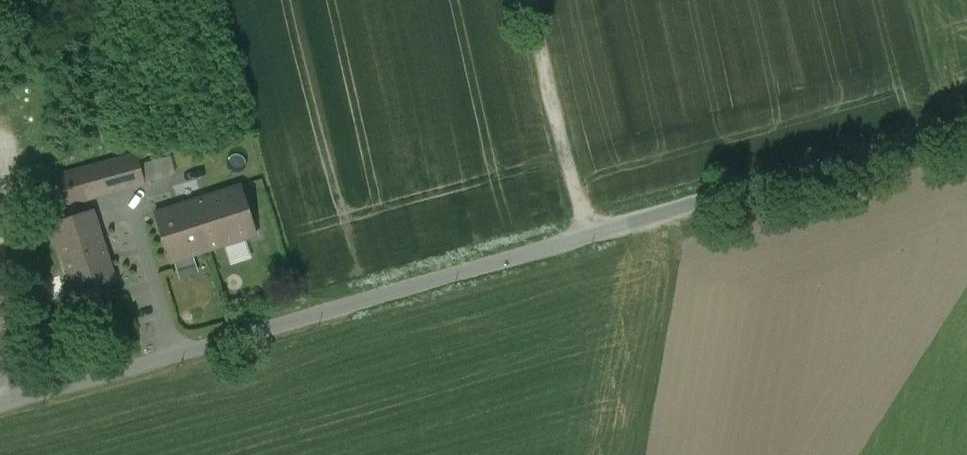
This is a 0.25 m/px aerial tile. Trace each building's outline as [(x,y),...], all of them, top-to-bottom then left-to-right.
[(98,166),(56,178),(64,206),(145,184),(140,166),(137,156),(98,166)] [(170,158),(140,166),(145,184),(175,176),(170,160),(170,158)] [(240,186),(154,214),(170,263),(256,235),(240,186)] [(92,211),(52,224),(75,294),(114,281),(92,211)] [(22,350),(0,226),(0,354),(22,350)]
